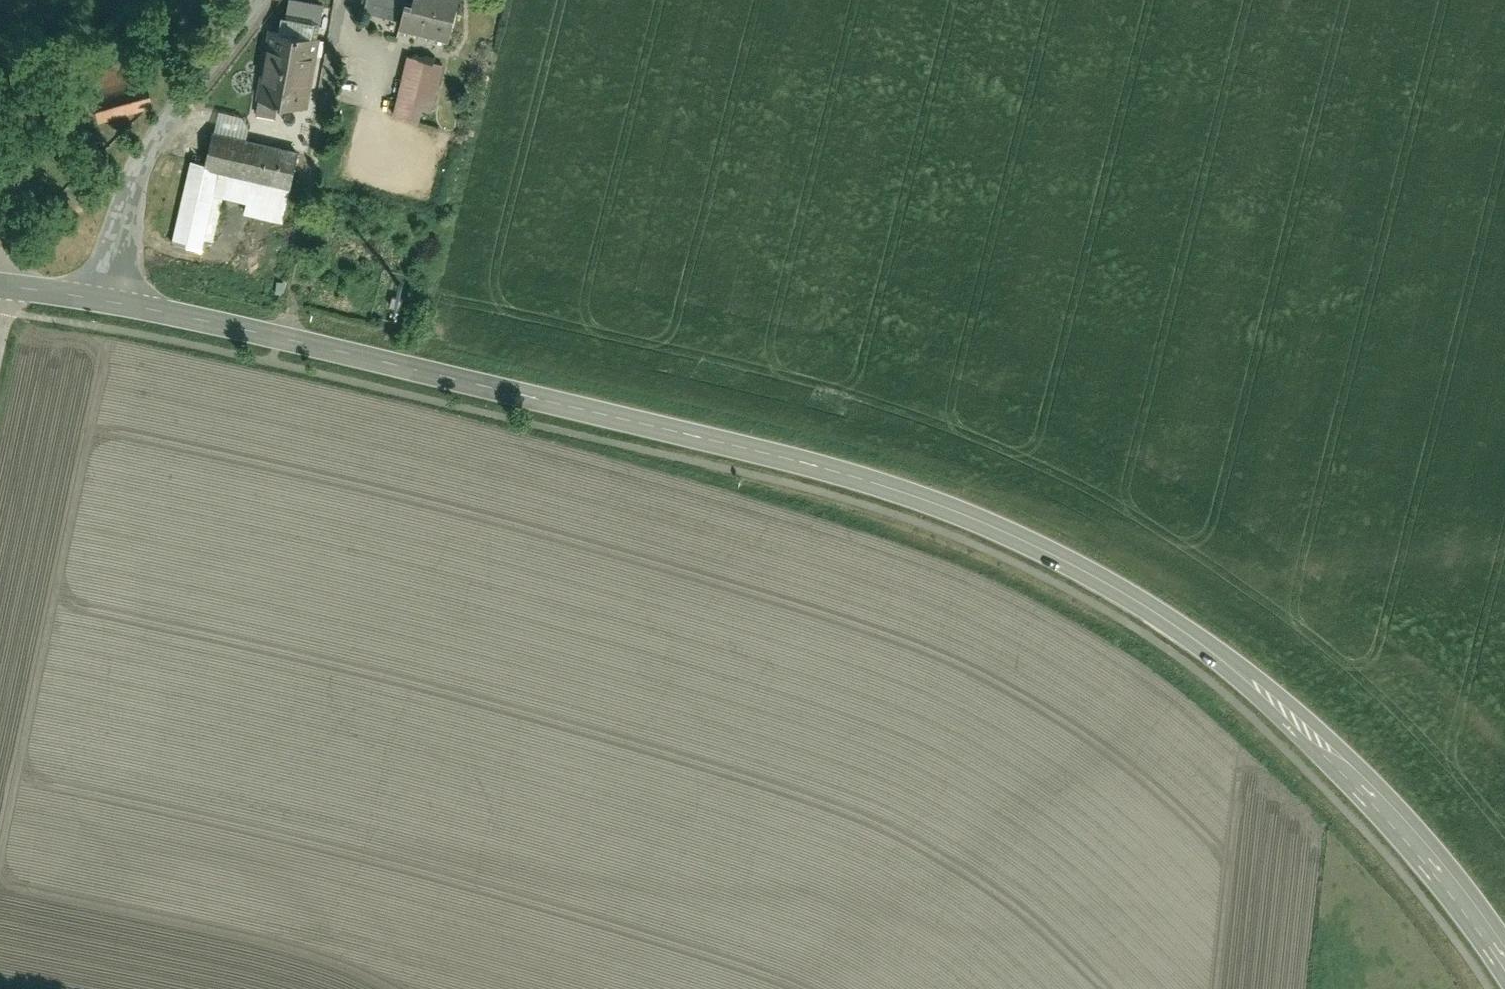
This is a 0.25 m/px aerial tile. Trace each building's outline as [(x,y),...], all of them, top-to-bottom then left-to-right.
[(369,8),(409,17),(407,25),(457,35),(464,0),(371,0),(369,8)] [(322,41),(270,32),(257,100),(309,110),(322,41)] [(444,66),(409,58),(395,118),(420,124),(423,111),(433,113),(444,66)] [(300,154),(215,135),(208,165),(192,162),(173,246),(204,253),(206,242),(214,244),(224,200),(247,205),(245,217),(284,225),(300,154)] [(27,215),(40,208),(35,198),(22,204),(27,215)]
